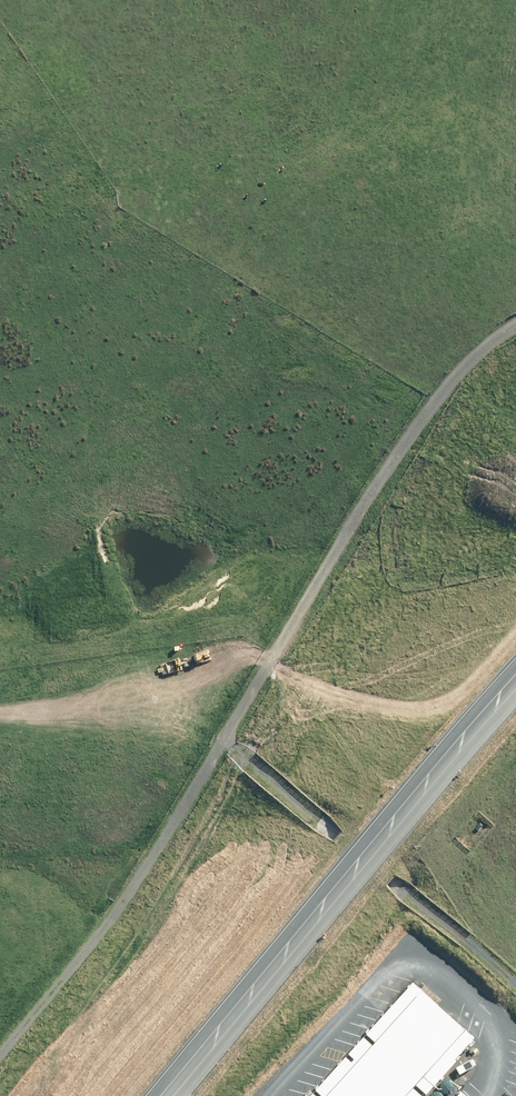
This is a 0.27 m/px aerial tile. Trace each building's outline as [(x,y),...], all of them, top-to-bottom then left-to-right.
[(312,1095),(419,1095),(471,1038),(412,985),(312,1095)]
